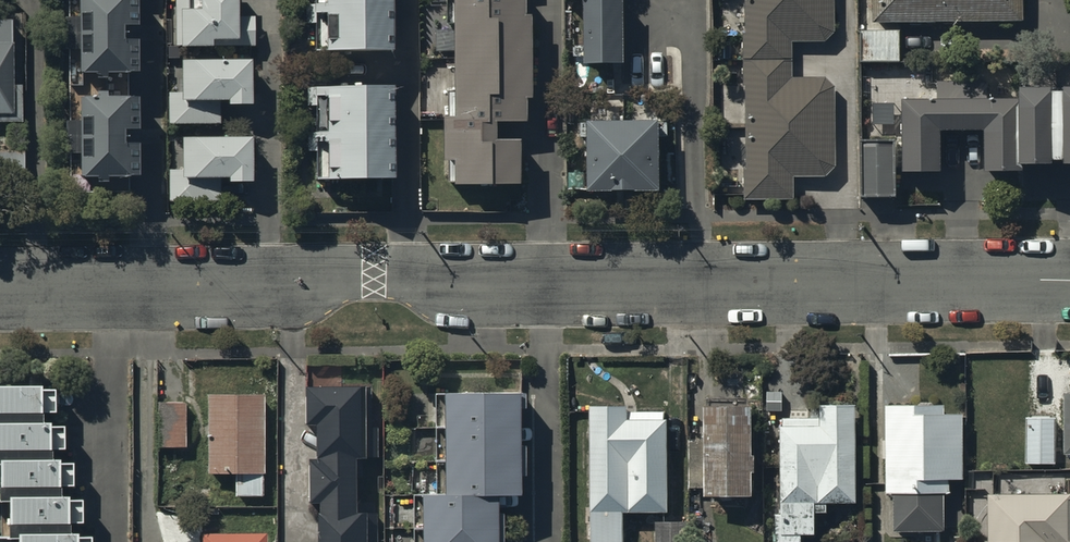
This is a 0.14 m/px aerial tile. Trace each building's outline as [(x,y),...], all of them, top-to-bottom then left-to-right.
[(80,3),(80,22),(65,23),(65,56),(81,56),(81,84),(99,84),(99,88),(108,88),(108,83),(131,83),(131,79),(139,79),(139,50),(124,50),(124,34),(138,34),(138,4),(107,4),(107,0),(98,0),(98,3),(80,3)] [(175,22),(181,22),(181,52),(213,52),(213,46),(232,46),(232,50),(255,50),(255,18),(238,18),(238,0),(175,0),(175,22)] [(395,0),(315,0),(315,5),(306,5),(306,24),(314,24),(315,60),(395,59),(395,0)] [(446,5),(458,5),(458,96),(450,96),(450,123),(448,123),(448,167),(460,167),(460,192),(525,192),(525,149),(501,148),(501,129),(531,129),(531,103),(536,102),(536,22),(529,22),(529,0),(499,0),(446,0),(446,5)] [(745,36),(741,36),(741,88),(746,88),(746,170),(742,170),(742,203),(792,203),(792,180),(820,180),(833,171),(833,90),(825,81),(792,81),(792,43),(824,43),(833,37),(834,0),(745,0),(745,36)] [(870,27),(1022,26),(1022,0),(869,0),(870,27)] [(626,2),(587,2),(587,71),(625,71),(626,2)] [(0,24),(0,124),(22,124),(22,89),(14,89),(14,24),(0,24)] [(252,65),(182,65),(182,94),(168,94),(168,128),(220,128),(220,108),(229,108),(229,112),(252,112),(252,65)] [(939,106),(899,106),(900,180),(939,179),(939,136),(981,136),(982,178),(1012,178),(1011,108),(988,108),(988,83),(939,83),(939,106)] [(397,188),(395,86),(307,87),(307,110),(315,110),(315,133),(309,133),(310,155),(317,155),(318,189),(397,188)] [(1017,96),(1017,175),(1047,175),(1047,170),(1061,170),(1061,174),(1069,174),(1069,97),(1060,97),(1060,101),(1048,101),(1048,96),(1017,96)] [(99,107),(81,107),(81,125),(66,125),(66,159),(82,159),(82,185),(99,185),(99,191),(109,191),(109,186),(132,186),(132,183),(138,183),(138,155),(126,155),(126,140),(139,139),(139,107),(109,107),(109,98),(99,98),(99,107)] [(661,127),(591,127),(591,199),(661,199),(661,127)] [(251,188),(251,144),(183,143),(183,173),(169,173),(169,203),(221,204),(221,183),(230,183),(230,187),(251,188)] [(896,145),(859,145),(858,205),(896,205),(896,145)] [(0,154),(0,194),(25,194),(25,154),(0,154)] [(42,394),(42,387),(30,387),(30,383),(0,383),(0,469),(0,486),(0,506),(9,506),(9,527),(0,527),(0,541),(91,541),(78,541),(78,539),(69,539),(69,525),(82,525),(82,504),(70,504),(70,502),(61,502),(61,489),(72,489),(72,466),(59,466),(52,466),(52,452),(65,452),(65,430),(50,430),(50,428),(43,428),(43,416),(55,416),(55,394),(42,394)] [(306,388),(306,424),(317,424),(317,458),(308,458),(308,503),(319,503),(318,541),(378,541),(378,512),(356,512),(356,458),(378,458),(378,429),(366,429),(366,388),(306,388)] [(262,398),(210,398),(210,478),(236,478),(236,499),(262,500),(262,398)] [(444,398),(444,499),(421,499),(421,541),(503,541),(503,515),(495,515),(495,498),(520,498),(519,480),(525,480),(525,449),(516,449),(516,411),(524,411),(524,398),(444,398)] [(186,403),(159,403),(159,450),(186,450),(186,403)] [(852,405),(817,405),(818,421),(782,421),(783,518),(778,518),(778,541),(802,541),(802,539),(814,539),(814,515),(828,515),(828,507),(853,507),(852,405)] [(941,409),(884,409),(884,498),(892,498),(892,534),(943,534),(943,499),(948,499),(948,483),(963,483),(963,419),(941,419),(941,409)] [(755,502),(754,410),(706,411),(707,442),(691,443),(691,490),(706,490),(706,503),(755,502)] [(592,541),(627,541),(627,518),(671,518),(671,427),(667,426),(667,417),(631,417),(631,412),(593,412),(592,541)] [(1056,421),(1025,421),(1025,467),(1056,467),(1056,421)] [(987,499),(987,541),(1069,541),(1069,499),(987,499)]
